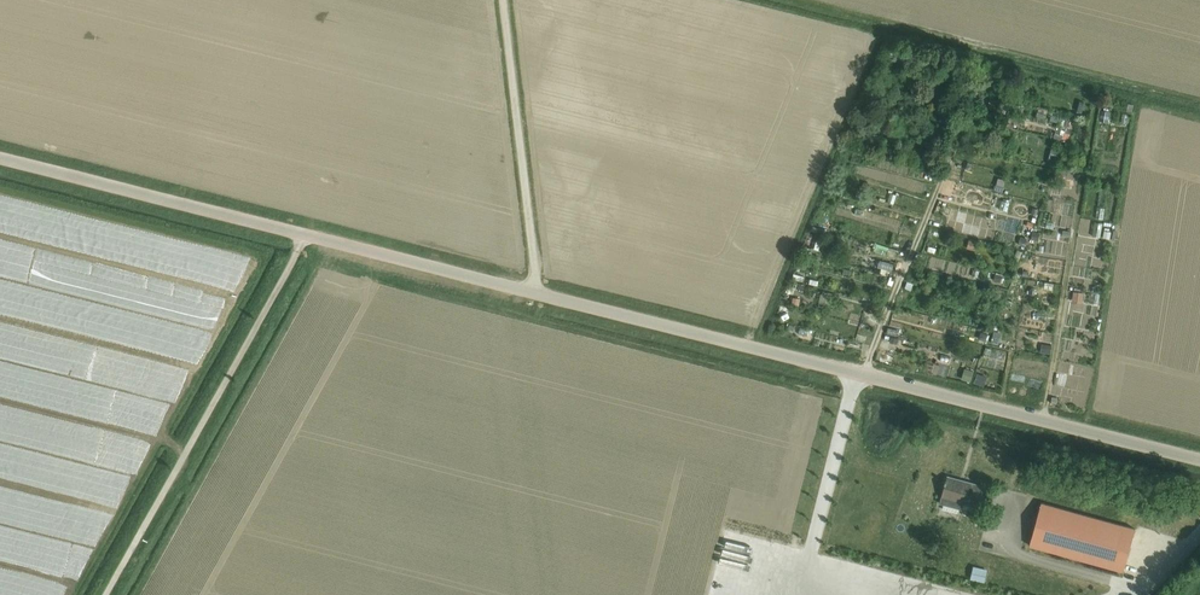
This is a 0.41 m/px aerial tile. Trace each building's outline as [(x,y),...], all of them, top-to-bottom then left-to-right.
[(992,97),(988,108),(994,111),(999,99),(992,97)] [(1103,113),(1102,121),(1110,122),(1111,114),(1103,113)] [(818,227),(816,234),(823,236),(825,230),(818,227)] [(1105,231),(1104,238),(1110,239),(1112,232),(1105,231)] [(1034,232),(1032,240),(1039,241),(1040,233),(1034,232)] [(969,240),(967,248),(976,250),(978,242),(969,240)] [(1017,250),(1014,259),(1020,261),(1023,252),(1017,250)] [(996,274),(994,281),(1001,283),(1003,276),(996,274)] [(908,282),(905,288),(911,291),(914,284),(908,282)] [(997,290),(994,299),(1002,302),(1005,292),(997,290)] [(1072,299),(1072,302),(1082,304),(1084,293),(1083,293),(1074,292),(1072,299)] [(821,294),(819,303),(830,305),(832,296),(821,294)] [(995,331),(992,342),(999,344),(1002,334),(995,331)] [(982,332),(979,339),(986,341),(988,335),(982,332)] [(1051,354),(1052,346),(1042,345),(1041,353),(1051,354)] [(979,507),(985,486),(948,475),(942,497),(979,507)] [(1125,571),(1137,528),(1043,502),(1031,545),(1125,571)] [(974,567),(971,580),(985,584),(988,571),(974,567)]
